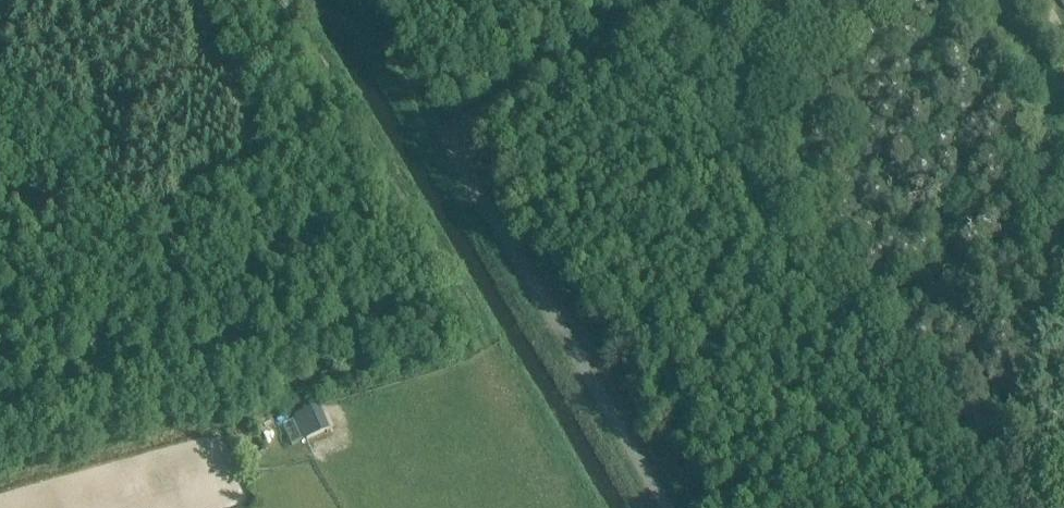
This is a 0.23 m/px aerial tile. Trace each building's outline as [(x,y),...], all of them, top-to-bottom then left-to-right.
[(304,440),(329,430),(319,405),(294,416),(304,440)]
